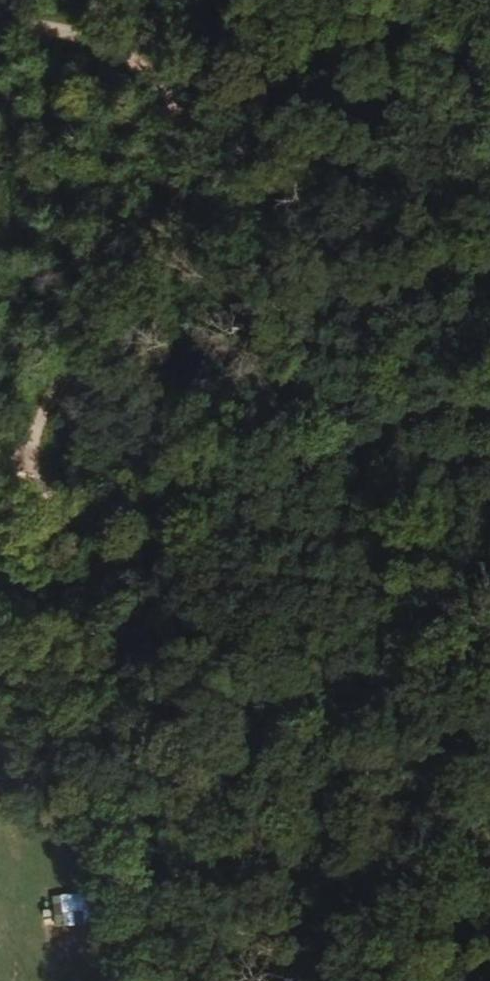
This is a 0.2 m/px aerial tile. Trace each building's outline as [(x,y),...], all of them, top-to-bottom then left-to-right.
[(63,924),(89,925),(89,897),(63,897),(63,924)]
